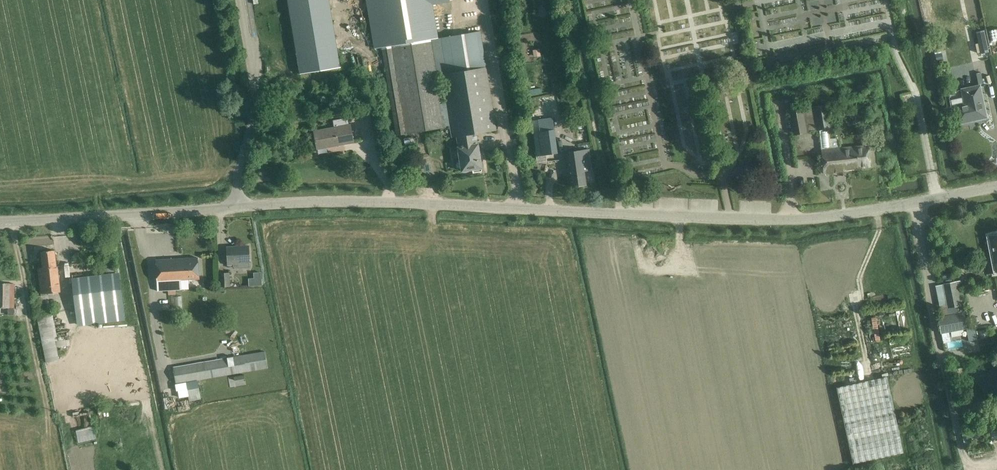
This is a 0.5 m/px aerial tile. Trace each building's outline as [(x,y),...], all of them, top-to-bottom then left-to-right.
[(300,74),(340,67),(329,0),(288,0),(300,74)] [(433,5),(451,2),(451,0),(366,0),(374,48),(381,47),(396,136),(406,134),(450,126),(452,138),(457,137),(461,161),(455,162),(457,169),(462,168),(462,171),(473,169),(473,173),(482,171),(481,162),(483,161),(482,152),(479,152),(476,133),(497,130),(486,66),(481,31),(439,38),(433,5)] [(984,30),(976,32),(978,43),(980,54),(989,52),(984,30)] [(540,49),(533,50),(534,57),(541,56),(540,49)] [(959,105),(951,107),(953,115),(955,114),(957,124),(969,121),(969,118),(973,117),(973,118),(974,119),(975,119),(975,120),(976,120),(986,118),(984,108),(980,86),(962,89),(964,98),(961,98),(959,103),(959,105)] [(840,95),(839,95),(840,104),(860,100),(859,92),(850,93),(850,90),(839,92),(840,95)] [(831,127),(827,105),(788,112),(793,135),(819,130),(822,163),(824,173),(837,171),(838,175),(843,174),(843,170),(871,167),(869,157),(868,144),(839,147),(838,142),(836,139),(830,140),(829,128),(831,127)] [(314,131),(315,139),(317,149),(354,142),(350,124),(349,124),(348,118),(333,120),(334,127),(314,131)] [(533,132),(536,157),(558,153),(555,129),(553,119),(541,121),(542,131),(533,132)] [(589,149),(566,152),(571,187),(586,185),(584,171),(592,170),(589,149)] [(742,165),(744,175),(759,172),(757,162),(742,165)] [(249,261),(249,246),(227,247),(228,265),(236,264),(236,262),(249,261)] [(43,268),(38,268),(39,278),(41,295),(61,293),(58,266),(56,266),(55,250),(41,252),(43,268)] [(156,260),(157,281),(158,291),(161,291),(182,290),(182,279),(198,279),(197,258),(156,260)] [(220,273),(221,288),(230,287),(229,272),(220,273)] [(253,272),(253,278),(248,278),(248,286),(262,285),(261,272),(253,272)] [(78,325),(125,319),(119,274),(72,280),(78,325)] [(955,281),(935,285),(938,299),(941,310),(947,309),(948,314),(944,315),(942,315),(937,316),(941,332),(949,330),(966,326),(963,312),(962,311),(961,311),(960,304),(955,281)] [(10,308),(10,307),(15,307),(15,284),(11,284),(11,283),(0,283),(0,308),(10,308)] [(896,310),(883,313),(887,327),(899,323),(896,310)] [(60,359),(51,314),(38,316),(47,362),(60,359)] [(874,342),(880,341),(876,316),(870,317),(874,342)] [(66,339),(57,340),(57,341),(58,348),(67,346),(66,340),(66,339)] [(268,368),(265,352),(173,368),(176,384),(268,368)] [(887,377),(837,387),(853,463),(903,452),(887,377)] [(186,383),(176,384),(177,391),(187,389),(186,383)] [(79,443),(96,439),(90,412),(73,415),(77,430),(76,430),(79,443)] [(989,423),(969,427),(970,428),(970,432),(973,443),(974,443),(992,440),(991,433),(989,423)]
